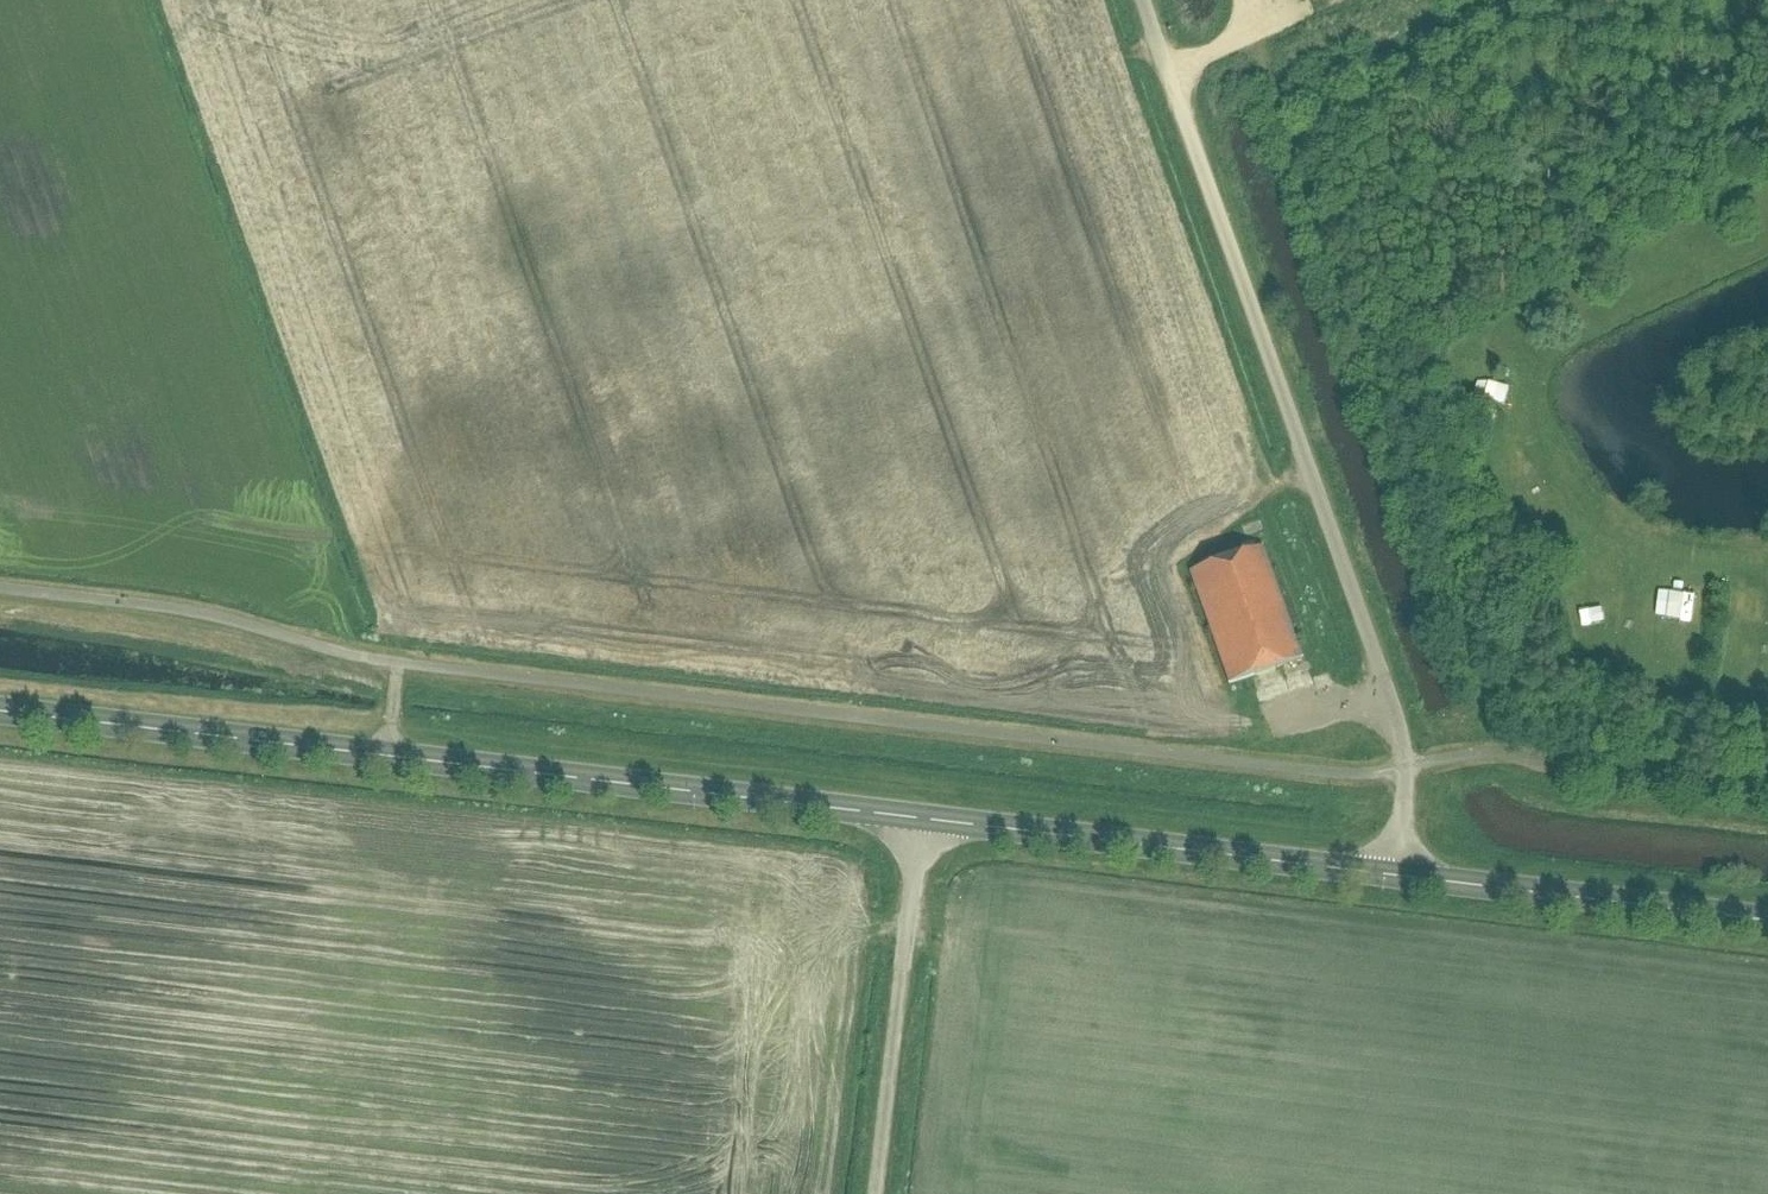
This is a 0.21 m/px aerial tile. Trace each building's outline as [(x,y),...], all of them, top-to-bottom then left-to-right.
[(1228,685),(1250,677),(1301,659),(1262,549),(1189,574),(1228,685)]
